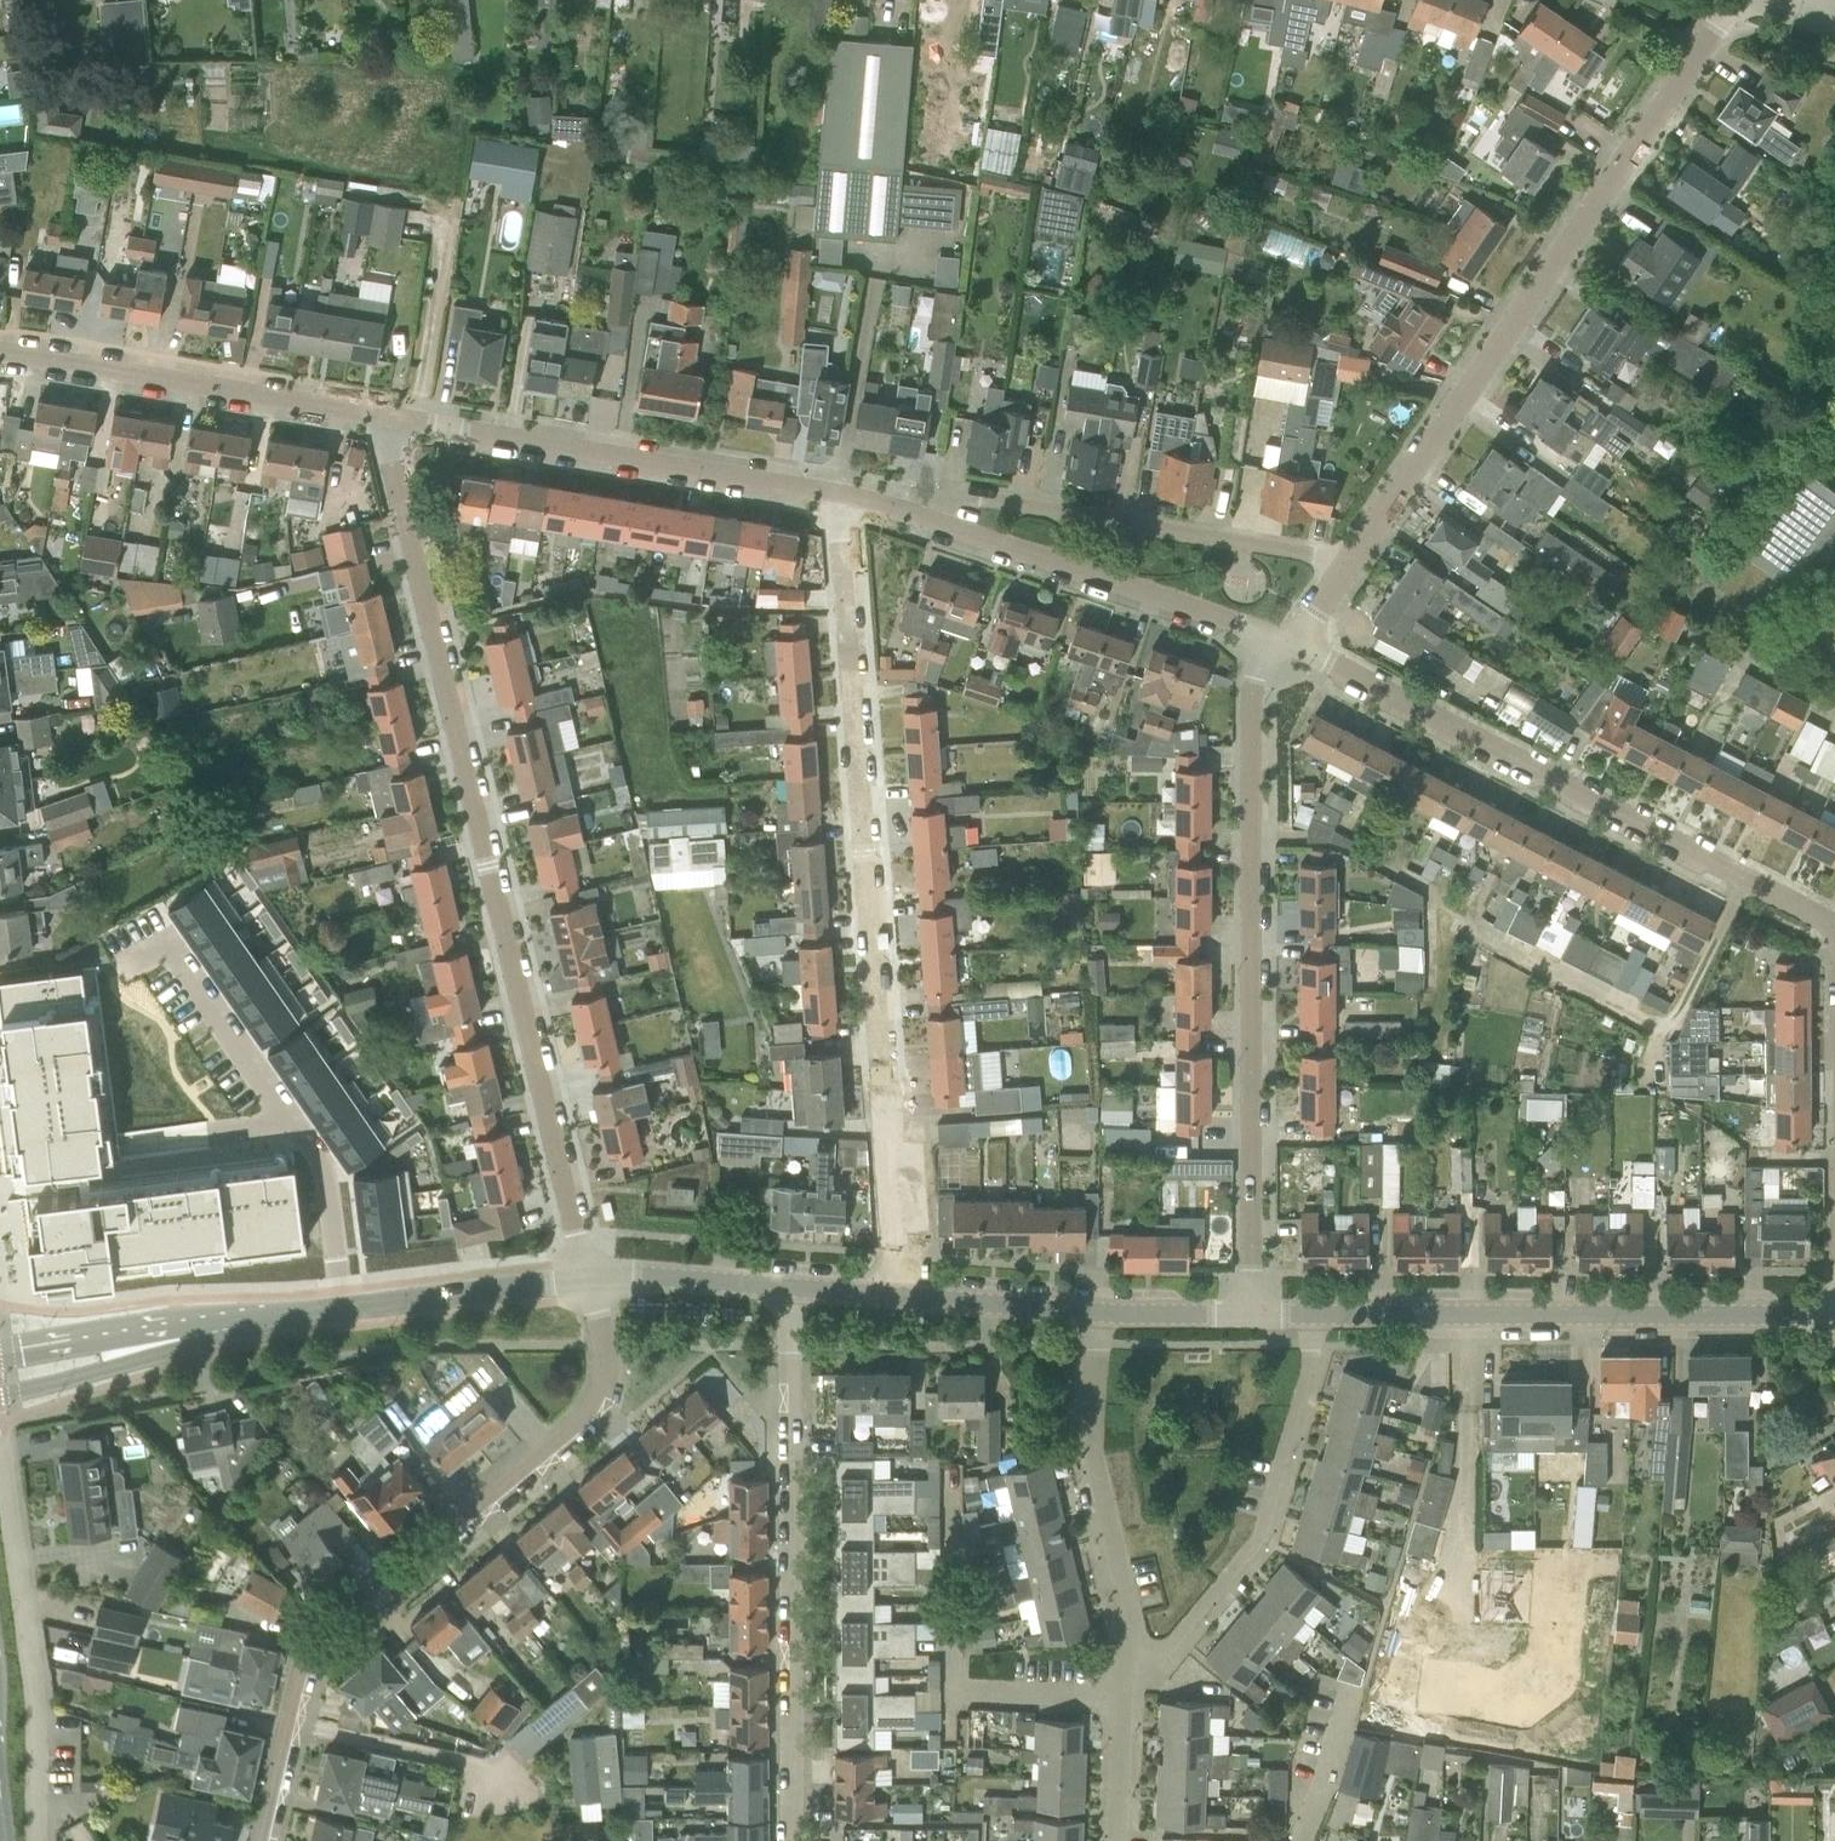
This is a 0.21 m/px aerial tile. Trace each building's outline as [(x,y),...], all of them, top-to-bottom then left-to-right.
[(6,10),(26,7),(25,0),(5,0),(6,10)] [(99,3),(102,31),(110,30),(113,57),(124,56),(125,66),(148,64),(142,0),(128,0),(99,3)] [(229,4),(234,4),(234,9),(251,8),(250,0),(228,0),(229,4)] [(977,39),(996,42),(1001,5),(1002,0),(982,0),(977,39)] [(1141,0),(1112,0),(1109,13),(1137,18),(1139,12),(1141,0)] [(1279,62),(1285,63),(1303,46),(1309,19),(1324,23),(1330,0),(1312,0),(1311,3),(1291,0),(1286,24),(1283,42),(1282,42),(1279,62)] [(1341,19),(1346,20),(1351,21),(1350,22),(1357,23),(1367,25),(1389,32),(1391,26),(1395,11),(1382,7),(1379,6),(1381,0),(1346,0),(1341,19)] [(1451,0),(1415,0),(1411,11),(1412,11),(1406,25),(1422,31),(1427,17),(1442,23),(1451,0)] [(1486,0),(1451,0),(1442,23),(1439,36),(1437,42),(1450,46),(1451,43),(1466,48),(1472,34),(1474,35),(1487,0),(1486,0)] [(1534,66),(1567,19),(1539,0),(1518,30),(1519,31),(1510,43),(1518,49),(1515,53),(1523,59),(1508,82),(1510,84),(1496,106),(1509,112),(1508,113),(1512,115),(1516,107),(1524,92),(1522,91),(1527,82),(1534,71),(1532,70),(1534,66)] [(1213,6),(1210,6),(1195,3),(1191,25),(1208,29),(1213,6)] [(1534,71),(1527,82),(1540,91),(1561,60),(1573,68),(1567,76),(1583,87),(1604,56),(1589,46),(1594,38),(1567,19),(1534,66),(1532,70),(1534,71)] [(474,58),(471,24),(449,26),(452,60),(474,58)] [(1382,55),(1389,32),(1367,25),(1356,62),(1378,69),(1382,55)] [(1389,32),(1382,55),(1398,60),(1406,30),(1391,26),(1389,32)] [(813,226),(813,234),(896,241),(897,223),(927,226),(930,189),(901,187),(902,166),(910,67),(912,43),(867,39),(843,37),(830,36),(829,36),(827,67),(821,134),(820,146),(819,159),(817,183),(813,226)] [(1478,37),(1464,73),(1460,82),(1476,89),(1495,43),(1478,37)] [(27,68),(8,71),(11,96),(30,93),(27,68)] [(1764,121),(1777,103),(1789,112),(1800,96),(1765,71),(1750,95),(1739,87),(1721,113),(1725,116),(1716,128),(1727,135),(1735,123),(1739,126),(1738,128),(1787,162),(1799,145),(1764,121)] [(1563,114),(1524,92),(1516,107),(1542,122),(1543,122),(1555,128),(1563,114)] [(81,114),(60,111),(58,93),(37,94),(38,127),(77,134),(81,114)] [(1193,113),(1197,97),(1180,93),(1177,109),(1193,113)] [(529,119),(539,118),(539,107),(549,107),(548,94),(528,95),(529,119)] [(1554,155),(1530,138),(1542,122),(1516,107),(1512,115),(1508,113),(1497,129),(1503,133),(1493,147),(1505,155),(1501,161),(1508,166),(1505,170),(1521,181),(1520,182),(1523,184),(1525,183),(1532,188),(1533,187),(1533,186),(1554,155)] [(592,115),(553,113),(552,136),(590,140),(592,115)] [(629,128),(628,135),(627,143),(638,145),(646,146),(646,145),(648,131),(629,128)] [(702,137),(700,153),(753,161),(755,145),(702,137)] [(532,187),(538,149),(474,139),(471,162),(469,177),(532,187)] [(1730,201),(1761,158),(1738,142),(1713,177),(1689,160),(1672,184),(1688,195),(1684,201),(1730,232),(1745,211),(1730,201)] [(649,167),(652,150),(653,146),(646,145),(646,146),(638,145),(635,165),(649,167)] [(1273,151),(1256,146),(1253,156),(1270,161),(1273,151)] [(192,190),(197,159),(158,152),(153,183),(192,190)] [(985,153),(982,165),(1011,173),(1014,161),(985,153)] [(232,194),(237,166),(197,159),(192,190),(231,196),(231,194),(232,194)] [(1061,161),(1055,184),(1083,191),(1088,167),(1061,161)] [(1224,163),(1221,174),(1234,177),(1237,167),(1224,163)] [(1352,164),(1345,188),(1361,193),(1365,181),(1359,179),(1363,167),(1352,164)] [(256,199),(260,172),(261,170),(237,166),(232,194),(256,199)] [(0,171),(0,206),(19,203),(15,169),(0,171)] [(1264,172),(1259,186),(1283,193),(1288,180),(1264,172)] [(983,173),(980,185),(989,187),(1028,196),(1031,184),(983,173)] [(77,176),(74,195),(79,196),(99,199),(103,200),(106,181),(77,176)] [(1255,213),(1262,193),(1248,188),(1241,209),(1255,213)] [(369,234),(375,202),(346,197),(340,229),(359,232),(369,234)] [(1506,225),(1486,211),(1476,204),(1476,205),(1464,197),(1447,222),(1458,230),(1488,251),(1506,225)] [(406,207),(375,202),(369,234),(370,234),(368,243),(399,248),(406,207)] [(553,212),(537,209),(527,266),(565,273),(576,216),(574,216),(575,206),(555,202),(553,212)] [(1148,239),(1151,219),(1137,217),(1133,237),(1148,239)] [(1488,251),(1458,230),(1447,222),(1438,219),(1431,228),(1450,242),(1439,256),(1470,277),(1488,251)] [(78,225),(51,220),(47,240),(74,246),(78,225)] [(1663,231),(1652,247),(1637,236),(1617,264),(1667,299),(1698,255),(1663,231)] [(139,257),(142,236),(130,233),(126,255),(139,257)] [(668,260),(671,237),(644,234),(641,256),(668,260)] [(167,271),(152,269),(157,238),(142,236),(139,257),(141,258),(136,286),(134,285),(129,316),(158,321),(167,271)] [(272,276),(279,240),(266,238),(259,274),(272,276)] [(616,247),(607,318),(608,318),(610,319),(628,321),(629,321),(637,250),(616,247)] [(789,247),(781,340),(802,342),(802,340),(811,249),(789,247)] [(1247,255),(1227,248),(1224,265),(1243,269),(1247,255)] [(1402,251),(1395,270),(1435,286),(1443,267),(1402,251)] [(936,283),(959,284),(960,254),(937,253),(936,283)] [(1356,254),(1347,272),(1383,286),(1384,287),(1375,300),(1374,307),(1386,315),(1379,325),(1382,328),(1370,345),(1388,357),(1399,342),(1417,355),(1432,334),(1437,333),(1442,326),(1440,321),(1442,319),(1432,312),(1446,292),(1424,283),(1356,254)] [(50,303),(56,272),(26,267),(21,298),(50,303)] [(820,287),(843,287),(843,267),(820,267),(820,287)] [(80,308),(84,284),(85,277),(56,272),(50,303),(80,308)] [(213,299),(215,285),(200,283),(201,277),(186,275),(177,325),(208,330),(213,299)] [(329,291),(332,276),(323,275),(320,292),(319,292),(317,305),(321,305),(319,312),(297,308),(291,344),(320,349),(329,291)] [(245,290),(232,288),(233,278),(216,276),(215,285),(213,299),(208,330),(238,335),(245,290)] [(129,316),(134,285),(104,280),(99,311),(129,316)] [(890,282),(887,298),(908,301),(911,286),(890,282)] [(291,344),(297,308),(274,304),(275,298),(279,298),(281,286),(271,284),(262,339),(291,344)] [(934,289),(928,337),(934,337),(954,340),(960,293),(934,289)] [(348,354),(358,296),(329,291),(320,349),(348,354)] [(389,301),(375,299),(358,296),(348,354),(378,359),(384,323),(385,323),(389,301)] [(702,322),(705,304),(671,299),(668,316),(702,322)] [(457,372),(479,376),(478,379),(477,379),(477,381),(479,381),(479,380),(490,382),(489,383),(491,383),(491,381),(490,381),(491,378),(495,379),(503,331),(479,327),(483,308),(454,303),(448,337),(463,339),(457,372)] [(1717,397),(1736,366),(1653,320),(1644,334),(1622,319),(1618,325),(1589,305),(1565,340),(1594,360),(1590,366),(1607,378),(1624,354),(1636,362),(1646,347),(1706,385),(1703,389),(1717,397)] [(1689,310),(1679,332),(1701,342),(1711,320),(1689,310)] [(1080,345),(1086,314),(1072,311),(1066,342),(1080,345)] [(530,347),(524,384),(538,386),(537,392),(554,394),(555,389),(557,390),(563,353),(564,353),(569,322),(569,321),(535,316),(530,347)] [(640,379),(636,403),(652,406),(651,410),(691,417),(692,413),(696,414),(700,390),(703,391),(705,378),(702,378),(703,374),(692,372),(697,340),(683,338),(685,326),(652,320),(644,363),(643,363),(640,379)] [(610,329),(569,322),(564,353),(563,353),(557,390),(590,395),(596,362),(604,364),(610,329)] [(1326,346),(1346,352),(1351,335),(1331,329),(1326,346)] [(1311,356),(1313,344),(1263,331),(1256,370),(1308,378),(1312,356),(1311,356)] [(943,406),(954,340),(934,337),(927,383),(932,384),(931,391),(918,388),(918,392),(897,388),(894,405),(887,446),(920,452),(929,403),(943,406)] [(847,381),(843,380),(825,377),(828,343),(802,340),(802,342),(799,383),(796,412),(811,413),(807,433),(815,434),(815,437),(816,439),(817,441),(820,442),(822,443),(825,442),(827,441),(828,439),(829,436),(837,438),(847,381)] [(1156,352),(1139,349),(1134,383),(1151,385),(1156,352)] [(1331,399),(1335,375),(1338,361),(1312,356),(1308,378),(1305,394),(1331,399)] [(1040,363),(1036,384),(1055,387),(1059,366),(1040,363)] [(796,415),(796,412),(799,383),(755,376),(755,371),(735,367),(727,411),(746,415),(745,422),(780,428),(782,412),(796,415)] [(1530,391),(1528,394),(1574,425),(1596,440),(1619,456),(1629,442),(1605,424),(1603,427),(1596,422),(1602,412),(1595,408),(1597,405),(1591,401),(1574,390),(1569,396),(1561,390),(1541,376),(1538,380),(1534,381),(1530,387),(1530,391)] [(887,446),(894,405),(874,402),(878,381),(864,379),(853,441),(887,446)] [(1635,397),(1626,390),(1614,381),(1605,394),(1616,401),(1617,402),(1626,409),(1635,397)] [(1089,481),(1102,404),(1103,397),(1104,389),(1070,383),(1063,423),(1082,426),(1080,436),(1075,435),(1072,453),(1069,452),(1068,463),(1070,463),(1068,477),(1089,481)] [(1001,397),(1003,387),(987,385),(981,419),(976,418),(973,432),(972,436),(970,435),(968,446),(971,446),(968,460),(990,464),(1001,397)] [(1284,514),(1299,424),(1300,424),(1305,394),(1289,392),(1276,469),(1270,468),(1267,486),(1265,486),(1263,496),(1265,496),(1263,511),(1284,514)] [(1137,396),(1122,394),(1121,399),(1103,397),(1102,404),(1089,481),(1110,485),(1112,470),(1114,471),(1116,460),(1114,460),(1117,442),(1127,444),(1129,434),(1131,434),(1137,396)] [(1582,460),(1596,440),(1574,425),(1528,394),(1516,411),(1545,431),(1541,437),(1558,449),(1558,448),(1579,463),(1570,476),(1598,495),(1598,494),(1609,478),(1582,460)] [(1001,397),(990,464),(1011,468),(1014,453),(1016,454),(1018,443),(1016,443),(1016,441),(1025,443),(1031,412),(1029,412),(1031,403),(1001,397)] [(63,435),(68,404),(38,399),(33,428),(20,426),(16,448),(14,448),(13,456),(30,459),(32,448),(60,453),(63,435)] [(1626,409),(1617,402),(1616,401),(1604,417),(1634,439),(1636,436),(1651,447),(1660,433),(1626,409)] [(98,409),(68,404),(63,435),(92,440),(98,409)] [(139,448),(144,417),(129,414),(130,410),(117,407),(116,412),(114,412),(110,436),(106,457),(109,462),(136,467),(137,462),(139,448)] [(1215,451),(1212,434),(1208,433),(1203,409),(1196,411),(1195,419),(1194,419),(1181,497),(1202,500),(1204,487),(1206,488),(1207,486),(1211,486),(1212,480),(1208,479),(1208,477),(1206,477),(1209,457),(1214,458),(1215,451)] [(1240,462),(1248,413),(1229,410),(1221,460),(1240,462)] [(20,426),(19,426),(21,416),(6,413),(0,447),(0,450),(14,448),(16,448),(20,426)] [(1147,444),(1163,445),(1164,413),(1149,413),(1147,444)] [(1181,497),(1194,419),(1179,416),(1173,451),(1166,450),(1163,468),(1161,468),(1159,479),(1161,479),(1159,493),(1181,497)] [(175,422),(144,417),(139,448),(156,451),(153,464),(167,467),(175,422)] [(1299,424),(1284,514),(1306,518),(1307,511),(1327,514),(1327,515),(1328,515),(1334,481),(1333,481),(1333,482),(1317,479),(1320,459),(1310,457),(1315,427),(1300,424),(1299,424)] [(216,462),(221,430),(191,425),(183,471),(196,474),(199,459),(216,462)] [(252,435),(221,430),(216,462),(234,465),(232,478),(244,481),(252,435)] [(1827,432),(1802,466),(1798,463),(1738,545),(1744,549),(1783,578),(1789,582),(1790,581),(1789,580),(1802,562),(1818,573),(1834,550),(1834,438),(1827,432)] [(1749,489),(1779,448),(1757,435),(1728,473),(1749,489)] [(293,474),(298,443),(268,438),(260,483),(275,486),(277,471),(293,474)] [(329,448),(298,443),(293,474),(290,494),(320,499),(329,448)] [(348,464),(362,467),(365,448),(351,446),(348,464)] [(1562,487),(1542,474),(1524,462),(1521,467),(1492,447),(1480,465),(1526,497),(1539,506),(1552,514),(1565,495),(1598,519),(1610,502),(1598,494),(1598,495),(1570,476),(1562,487)] [(58,463),(54,482),(69,484),(72,465),(58,463)] [(106,488),(107,464),(83,463),(82,487),(106,488)] [(1470,478),(1468,482),(1488,496),(1496,502),(1493,507),(1516,524),(1520,519),(1522,521),(1530,518),(1539,506),(1526,497),(1480,465),(1478,468),(1474,469),(1470,474),(1470,478)] [(482,535),(491,479),(463,474),(463,475),(455,473),(451,497),(459,498),(456,515),(458,515),(457,520),(460,531),(482,535)] [(510,535),(520,481),(492,476),(491,479),(482,535),(511,540),(512,535),(510,535)] [(1701,478),(1687,497),(1700,506),(1701,505),(1713,488),(1701,478)] [(541,523),(547,486),(520,481),(510,535),(512,535),(521,537),(522,536),(539,539),(541,523)] [(143,512),(147,489),(134,486),(130,510),(143,512)] [(566,545),(575,491),(547,486),(541,523),(557,526),(554,543),(566,545)] [(597,533),(603,495),(575,491),(566,545),(578,547),(580,530),(597,533)] [(622,554),(631,500),(603,495),(597,533),(612,535),(610,552),(622,554)] [(652,542),(659,505),(631,500),(622,554),(634,556),(637,539),(652,542)] [(14,517),(5,502),(0,503),(0,519),(14,517)] [(677,564),(686,510),(659,505),(652,542),(669,545),(667,562),(677,564)] [(708,552),(714,514),(686,510),(677,564),(688,566),(691,549),(708,552)] [(1492,569),(1479,560),(1468,553),(1479,537),(1444,513),(1425,540),(1442,551),(1439,557),(1479,584),(1474,592),(1503,612),(1517,593),(1489,573),(1492,569)] [(733,573),(742,519),(714,514),(708,552),(725,554),(722,571),(733,573)] [(764,561),(770,526),(770,524),(742,519),(733,573),(734,574),(732,584),(742,586),(744,575),(747,558),(762,561),(764,561)] [(349,560),(367,556),(360,524),(341,529),(349,560)] [(794,553),(798,532),(798,531),(770,526),(764,561),(762,561),(761,567),(777,570),(775,580),(797,583),(802,555),(794,553)] [(1616,576),(1547,529),(1533,549),(1602,596),(1616,576)] [(87,532),(81,570),(117,576),(123,539),(87,532)] [(1513,554),(1522,542),(1512,535),(1504,547),(1513,554)] [(160,545),(124,539),(119,569),(156,575),(160,545)] [(291,550),(294,565),(326,558),(323,543),(291,550)] [(1783,578),(1744,549),(1718,584),(1757,613),(1783,578)] [(236,586),(240,558),(205,551),(200,580),(236,586)] [(41,554),(15,558),(15,557),(0,559),(0,576),(17,574),(49,568),(41,554)] [(1504,616),(1445,575),(1435,569),(1415,555),(1386,597),(1440,634),(1448,623),(1435,615),(1446,598),(1493,630),(1504,616)] [(480,570),(481,557),(466,560),(474,592),(484,589),(480,570)] [(386,622),(379,591),(371,592),(368,579),(364,561),(331,569),(338,599),(320,604),(327,635),(337,632),(338,634),(386,622)] [(49,568),(17,574),(0,576),(0,602),(65,594),(49,568)] [(916,601),(910,620),(918,622),(914,633),(922,635),(916,652),(929,657),(936,638),(936,639),(940,626),(955,581),(926,571),(916,601)] [(119,575),(120,577),(135,615),(184,605),(180,582),(119,575)] [(582,587),(580,577),(541,585),(543,595),(582,587)] [(637,583),(598,577),(596,587),(635,593),(637,583)] [(503,579),(500,596),(503,606),(511,603),(513,595),(515,580),(503,579)] [(983,590),(955,581),(940,626),(970,636),(976,620),(973,619),(983,590)] [(729,594),(729,604),(738,604),(742,586),(732,584),(730,594),(729,594)] [(692,592),(653,586),(652,596),(691,602),(692,592)] [(803,588),(779,588),(777,588),(777,590),(757,589),(755,604),(777,606),(803,606),(803,588)] [(484,589),(474,592),(478,611),(489,608),(484,589)] [(232,593),(200,598),(207,641),(239,636),(232,593)] [(729,604),(729,594),(710,594),(709,604),(729,604)] [(994,619),(985,644),(1013,654),(1019,636),(1030,606),(1001,596),(994,619)] [(1452,642),(1440,634),(1386,597),(1372,618),(1378,622),(1371,633),(1405,652),(1414,640),(1441,658),(1452,642)] [(1680,626),(1685,617),(1686,614),(1667,605),(1651,626),(1674,638),(1680,626)] [(1058,616),(1030,606),(1019,636),(1047,646),(1058,616)] [(73,613),(65,614),(67,624),(78,622),(73,613)] [(1604,644),(1624,656),(1644,628),(1624,614),(1604,644)] [(532,642),(531,642),(519,644),(513,620),(493,625),(497,638),(485,641),(493,672),(537,662),(532,642)] [(781,636),(776,637),(775,637),(777,674),(809,672),(806,634),(804,634),(803,621),(780,622),(781,636)] [(394,654),(386,622),(338,634),(349,679),(365,675),(387,670),(384,656),(394,654)] [(1094,662),(1104,631),(1076,622),(1066,652),(1094,662)] [(83,623),(67,625),(77,667),(91,665),(109,664),(98,645),(83,623)] [(1133,640),(1104,631),(1094,662),(1087,682),(1115,692),(1122,671),(1123,671),(1133,640)] [(937,679),(949,643),(936,639),(936,638),(929,657),(925,676),(937,679)] [(55,669),(53,651),(5,657),(3,647),(0,647),(0,677),(55,669)] [(1165,700),(1169,686),(1170,686),(1180,656),(1151,647),(1137,690),(1152,696),(1149,708),(1141,728),(1154,733),(1167,738),(1170,731),(1175,717),(1161,712),(1165,700)] [(1710,697),(1729,661),(1703,648),(1684,684),(1710,697)] [(1208,665),(1180,656),(1170,686),(1169,686),(1165,700),(1189,708),(1194,694),(1198,695),(1208,665)] [(1026,666),(1011,661),(1004,682),(1018,688),(1026,666)] [(531,695),(528,682),(541,679),(537,662),(493,672),(501,704),(512,701),(515,715),(568,701),(575,700),(571,685),(531,695)] [(133,702),(109,664),(91,665),(95,706),(133,702)] [(1743,701),(1756,675),(1742,668),(1728,694),(1743,701)] [(55,669),(0,677),(0,705),(10,704),(8,688),(22,687),(22,692),(57,687),(55,669)] [(390,683),(387,670),(365,675),(376,720),(408,712),(400,680),(390,683)] [(811,710),(809,672),(777,674),(778,687),(779,695),(780,709),(787,709),(788,723),(811,721),(810,710),(811,710)] [(968,673),(962,693),(996,704),(1002,683),(992,680),(984,678),(968,673)] [(1655,675),(1649,686),(1665,694),(1671,683),(1655,675)] [(1770,712),(1782,689),(1756,675),(1743,701),(1744,702),(1744,703),(1768,715),(1770,712)] [(1080,708),(1086,687),(1073,683),(1067,704),(1080,708)] [(1605,686),(1580,721),(1577,724),(1591,732),(1590,735),(1617,749),(1631,721),(1640,705),(1605,686)] [(166,687),(146,691),(152,719),(172,715),(166,687)] [(1100,692),(1086,687),(1080,708),(1094,712),(1100,692)] [(1808,703),(1801,699),(1782,689),(1770,712),(1796,726),(1808,703)] [(936,744),(933,707),(928,707),(927,693),(904,695),(905,708),(904,708),(907,746),(936,744)] [(1538,695),(1525,716),(1564,739),(1576,719),(1538,695)] [(688,698),(688,714),(703,713),(702,697),(688,698)] [(572,716),(568,701),(515,715),(518,728),(507,730),(514,762),(546,755),(545,754),(565,750),(558,719),(572,716)] [(416,744),(408,712),(376,720),(386,765),(409,759),(406,746),(416,744)] [(54,742),(50,713),(18,717),(22,746),(54,742)] [(725,713),(716,713),(716,726),(726,726),(725,713)] [(1327,755),(1342,727),(1315,713),(1300,741),(1327,755)] [(1670,777),(1684,749),(1671,742),(1680,725),(1666,718),(1658,735),(1643,763),(1670,777)] [(1826,728),(1807,718),(1789,751),(1809,761),(1826,728)] [(816,774),(813,737),(812,737),(811,721),(788,723),(738,726),(715,727),(715,734),(716,744),(757,741),(782,740),(785,777),(816,774)] [(1643,763),(1658,735),(1631,721),(1617,749),(1643,763)] [(1198,768),(1198,753),(1197,727),(1170,731),(1167,738),(1154,733),(1147,754),(1176,754),(1176,763),(1175,801),(1208,801),(1208,768),(1198,768)] [(1354,769),(1368,741),(1342,727),(1327,755),(1354,769)] [(1717,750),(1718,748),(1692,735),(1685,749),(1684,749),(1670,777),(1696,790),(1717,750)] [(1380,783),(1395,754),(1368,741),(1354,769),(1380,783)] [(18,754),(16,743),(0,745),(0,782),(18,780),(31,778),(28,754),(18,754)] [(939,782),(936,744),(907,746),(909,784),(911,784),(912,797),(935,796),(933,782),(939,782)] [(1723,804),(1737,776),(1714,764),(1713,763),(1714,761),(1720,749),(1718,748),(1717,750),(1696,790),(1723,804)] [(1407,796),(1421,768),(1395,754),(1380,783),(1407,796)] [(556,799),(546,755),(514,762),(522,794),(533,791),(536,804),(556,799)] [(1162,758),(1131,758),(1131,768),(1162,768),(1162,758)] [(412,773),(409,759),(386,765),(355,772),(360,791),(371,789),(377,815),(380,814),(429,802),(422,770),(412,773)] [(1747,759),(1738,776),(1737,776),(1723,804),(1749,818),(1764,790),(1773,772),(1747,759)] [(1798,763),(1794,772),(1814,783),(1819,774),(1798,763)] [(1433,810),(1448,782),(1421,768),(1407,796),(1433,810)] [(819,812),(816,774),(785,777),(787,801),(775,801),(777,829),(796,828),(819,826),(817,812),(819,812)] [(31,778),(18,780),(0,782),(0,820),(35,815),(31,778)] [(319,781),(292,787),(296,804),(323,797),(322,794),(319,781)] [(1313,782),(1300,782),(1300,796),(1313,796),(1313,782)] [(1448,782),(1433,810),(1460,824),(1475,796),(1448,782)] [(1324,800),(1323,802),(1334,808),(1341,794),(1330,788),(1324,800)] [(88,789),(40,806),(49,830),(88,816),(87,815),(105,809),(98,790),(88,789)] [(1776,832),(1791,803),(1764,790),(1749,818),(1776,832)] [(913,811),(911,811),(914,849),(944,847),(966,845),(964,824),(942,826),(941,812),(954,811),(979,809),(978,793),(953,794),(935,796),(912,797),(913,811)] [(1341,794),(1334,808),(1340,811),(1345,813),(1353,800),(1341,794)] [(573,796),(556,799),(536,804),(539,818),(528,820),(536,852),(584,840),(573,796)] [(1475,796),(1460,824),(1485,837),(1486,838),(1501,809),(1475,796)] [(1317,797),(1306,831),(1307,839),(1315,839),(1329,839),(1340,811),(1334,808),(1323,802),(1324,800),(1317,797)] [(1208,834),(1208,801),(1175,801),(1163,801),(1163,818),(1176,818),(1176,848),(1198,848),(1198,834),(1208,834)] [(437,834),(429,802),(380,814),(387,844),(370,848),(373,862),(408,854),(408,855),(430,849),(427,836),(437,834)] [(650,837),(722,832),(720,803),(648,808),(650,837)] [(1802,845),(1817,817),(1791,803),(1776,832),(1802,845)] [(1513,852),(1528,823),(1501,809),(1486,838),(1485,837),(1478,853),(1490,859),(1498,844),(1513,852)] [(94,834),(88,816),(49,830),(56,848),(94,834)] [(1383,816),(1376,830),(1388,836),(1388,834),(1391,829),(1394,823),(1395,822),(1383,816)] [(1834,847),(1834,826),(1817,817),(1802,845),(1829,859),(1834,847)] [(1081,821),(1080,847),(1103,848),(1104,822),(1081,821)] [(1388,834),(1388,836),(1399,842),(1406,828),(1395,822),(1394,823),(1391,829),(1388,834)] [(1539,865),(1554,837),(1528,823),(1513,852),(1500,877),(1511,883),(1520,872),(1524,874),(1530,861),(1539,865)] [(820,839),(819,826),(796,828),(797,841),(790,841),(793,879),(824,877),(821,839),(820,839)] [(301,857),(296,835),(245,847),(250,869),(301,857)] [(722,837),(688,840),(689,864),(724,861),(722,837)] [(1566,879),(1581,851),(1554,837),(1539,865),(1540,866),(1534,878),(1560,891),(1566,879)] [(590,870),(584,841),(584,840),(536,852),(543,883),(553,881),(557,894),(578,889),(574,874),(590,870)] [(670,842),(649,843),(651,867),(672,866),(670,842)] [(4,849),(0,849),(0,888),(23,885),(20,867),(46,863),(43,843),(4,849)] [(1435,843),(1429,857),(1440,863),(1447,849),(1435,843)] [(944,847),(914,849),(917,887),(919,887),(920,900),(942,898),(941,885),(946,884),(944,847)] [(1310,862),(1300,862),(1300,896),(1332,895),(1336,895),(1336,877),(1332,877),(1332,851),(1332,847),(1329,847),(1310,847),(1310,862)] [(996,848),(972,850),(973,864),(997,863),(996,848)] [(1199,863),(1198,848),(1176,848),(1169,848),(1168,896),(1175,896),(1208,896),(1208,863),(1199,863)] [(414,879),(400,883),(405,903),(418,899),(418,900),(451,892),(443,860),(433,863),(430,849),(408,855),(414,879)] [(1447,849),(1440,863),(1452,869),(1459,855),(1447,849)] [(1593,893),(1607,864),(1581,851),(1566,879),(1593,893)] [(1113,883),(1113,854),(1085,854),(1086,883),(1113,883)] [(242,860),(234,865),(242,877),(242,878),(251,872),(242,860)] [(392,861),(352,872),(356,886),(396,875),(392,861)] [(1479,881),(1485,869),(1473,863),(1467,875),(1479,881)] [(1619,907),(1634,878),(1607,864),(1593,893),(1619,907)] [(251,872),(242,878),(250,890),(259,884),(251,872)] [(92,885),(88,877),(51,894),(47,895),(49,908),(70,905),(82,899),(79,892),(92,885)] [(827,915),(824,877),(793,879),(796,917),(802,917),(803,930),(826,928),(825,915),(827,915)] [(1646,920),(1660,892),(1634,878),(1619,907),(1612,920),(1638,934),(1646,920)] [(726,881),(713,882),(714,899),(727,898),(726,881)] [(1421,907),(1425,888),(1393,881),(1389,900),(1421,907)] [(204,883),(168,908),(182,928),(218,903),(204,883)] [(597,885),(578,889),(557,894),(560,907),(550,910),(557,942),(603,930),(607,930),(597,885)] [(1506,931),(1518,907),(1519,907),(1527,891),(1516,885),(1510,896),(1507,894),(1491,923),(1506,931)] [(1084,941),(1081,891),(1054,893),(1058,943),(1084,941)] [(458,924),(451,892),(418,900),(429,943),(429,945),(452,939),(448,926),(458,924)] [(1672,934),(1687,906),(1660,892),(1646,920),(1672,934)] [(970,895),(958,896),(942,898),(920,900),(921,913),(919,913),(922,951),(951,949),(950,929),(972,927),(970,895)] [(1332,895),(1300,896),(1300,929),(1310,929),(1310,943),(1332,943),(1332,913),(1336,913),(1336,895),(1332,895)] [(1208,929),(1208,896),(1175,896),(1175,943),(1198,943),(1198,929),(1208,929)] [(218,903),(182,928),(196,947),(231,922),(218,903)] [(1687,906),(1672,934),(1668,941),(1680,948),(1675,957),(1691,966),(1699,948),(1714,920),(1687,906)] [(45,920),(43,907),(0,913),(0,952),(31,948),(31,946),(30,947),(28,932),(46,929),(45,920)] [(1545,920),(1519,907),(1518,907),(1506,931),(1534,945),(1545,920)] [(267,908),(258,914),(267,926),(275,920),(267,908)] [(1562,925),(1573,931),(1579,918),(1568,912),(1562,925)] [(767,917),(751,918),(753,934),(768,932),(767,917)] [(275,920),(267,926),(275,938),(283,932),(275,920)] [(231,922),(196,947),(209,966),(245,941),(231,922)] [(1398,923),(1399,969),(1424,969),(1423,922),(1398,923)] [(799,957),(781,959),(782,983),(801,982),(832,979),(829,941),(827,941),(826,928),(803,930),(804,943),(798,943),(799,957)] [(609,959),(603,930),(557,942),(565,973),(575,971),(578,984),(599,979),(620,974),(616,957),(609,959)] [(1587,969),(1600,944),(1573,931),(1560,956),(1587,969)] [(785,951),(784,932),(730,937),(738,954),(785,951)] [(335,964),(326,937),(311,942),(320,969),(335,964)] [(455,952),(452,939),(429,945),(429,943),(395,952),(398,966),(432,958),(440,989),(472,982),(465,950),(455,952)] [(1747,939),(1744,945),(1752,949),(1755,943),(1747,939)] [(245,941),(209,966),(222,985),(258,961),(245,941)] [(1198,958),(1198,943),(1175,943),(1152,943),(1152,959),(1175,959),(1175,991),(1208,991),(1208,958),(1198,958)] [(1332,970),(1332,943),(1310,943),(1310,958),(1300,958),(1300,991),(1332,991),(1350,991),(1350,970),(1332,970)] [(1626,958),(1600,944),(1587,969),(1613,982),(1626,958)] [(1644,952),(1633,946),(1626,958),(1638,964),(1644,952)] [(293,947),(285,952),(293,965),(301,959),(293,947)] [(668,964),(665,949),(647,953),(650,968),(668,964)] [(954,987),(951,949),(922,951),(925,989),(927,989),(928,1002),(950,1001),(950,1000),(949,987),(954,987)] [(1105,991),(1102,957),(1086,958),(1089,992),(1105,991)] [(301,959),(293,965),(301,977),(310,971),(301,959)] [(258,961),(222,985),(235,1004),(271,980),(258,961)] [(1794,973),(1794,961),(1775,961),(1775,1007),(1807,1007),(1807,974),(1794,973)] [(5,1175),(12,1174),(15,1198),(8,1199),(8,1201),(25,1199),(36,1287),(306,1252),(293,1151),(285,1152),(286,1154),(123,1175),(117,1132),(97,972),(98,972),(98,965),(0,977),(0,1136),(5,1175)] [(1687,974),(1686,973),(1675,968),(1670,980),(1681,986),(1687,974)] [(610,1024),(599,979),(578,984),(581,997),(571,1000),(579,1031),(610,1024)] [(835,1017),(832,979),(801,982),(802,992),(803,1007),(804,1020),(805,1020),(810,1019),(811,1033),(834,1031),(833,1017),(835,1017)] [(271,980),(235,1004),(249,1023),(284,999),(271,980)] [(472,982),(440,989),(426,993),(431,1012),(435,1011),(438,1020),(416,1025),(420,1042),(451,1034),(473,1029),(470,1016),(480,1013),(472,982)] [(320,986),(312,992),(320,1004),(329,998),(320,986)] [(1175,991),(1175,1038),(1198,1038),(1198,1023),(1208,1023),(1208,991),(1175,991)] [(1333,1038),(1332,991),(1300,991),(1300,1023),(1310,1023),(1310,1038),(1333,1038)] [(1043,994),(1025,995),(1026,1008),(1044,1007),(1043,994)] [(959,1051),(956,1018),(1008,1014),(1006,996),(950,1000),(950,1001),(928,1002),(929,1015),(927,1015),(930,1053),(959,1051)] [(284,999),(249,1023),(263,1044),(298,1019),(284,999)] [(1719,1006),(1694,1006),(1693,1006),(1674,1039),(1707,1039),(1719,1039),(1719,1006)] [(1807,1007),(1775,1007),(1765,1007),(1765,1039),(1807,1039),(1807,1007)] [(339,1013),(331,1019),(339,1031),(348,1025),(339,1013)] [(1538,1051),(1540,1016),(1523,1015),(1521,1050),(1538,1051)] [(802,1038),(800,1019),(773,1021),(774,1040),(802,1038)] [(718,1020),(702,1021),(703,1038),(719,1036),(718,1020)] [(621,1069),(610,1024),(579,1031),(586,1063),(596,1061),(600,1074),(621,1069)] [(348,1025),(339,1031),(347,1043),(356,1038),(348,1025)] [(303,1026),(268,1051),(282,1071),(317,1046),(303,1026)] [(476,1042),(473,1029),(451,1034),(457,1060),(439,1064),(444,1083),(494,1071),(486,1040),(476,1042)] [(1135,1038),(1091,1041),(1093,1058),(1137,1054),(1135,1038)] [(1198,1052),(1198,1038),(1175,1038),(1175,1085),(1208,1085),(1208,1052),(1198,1052)] [(1333,1085),(1333,1038),(1310,1038),(1310,1052),(1300,1052),(1300,1085),(1333,1085)] [(1707,1072),(1707,1039),(1674,1039),(1668,1039),(1668,1072),(1707,1072)] [(1808,1071),(1807,1039),(1765,1039),(1765,1071),(1808,1071)] [(837,1052),(813,1053),(804,1054),(803,1040),(768,1043),(769,1058),(783,1057),(784,1071),(790,1070),(791,1089),(793,1089),(840,1086),(837,1052)] [(317,1046),(282,1071),(295,1090),(331,1065),(317,1046)] [(398,1059),(395,1048),(377,1052),(384,1063),(398,1059)] [(959,1051),(930,1053),(932,1091),(934,1091),(935,1105),(958,1103),(958,1093),(957,1089),(961,1089),(973,1088),(974,1102),(975,1112),(1021,1109),(1020,1085),(980,1087),(979,1074),(977,1050),(959,1051)] [(366,1052),(357,1058),(365,1070),(374,1064),(366,1052)] [(693,1052),(638,1064),(621,1069),(600,1074),(603,1087),(593,1089),(600,1121),(631,1114),(631,1113),(651,1109),(643,1078),(673,1071),(677,1085),(700,1081),(693,1052)] [(374,1064),(365,1070),(374,1082),(382,1076),(374,1064)] [(331,1065),(295,1090),(308,1109),(344,1085),(331,1065)] [(501,1103),(494,1071),(444,1083),(448,1103),(466,1099),(472,1124),(494,1119),(491,1106),(501,1103)] [(1808,1103),(1808,1071),(1765,1071),(1765,1104),(1776,1103),(1808,1103)] [(344,1085),(308,1109),(321,1129),(357,1104),(344,1085)] [(1208,1118),(1208,1085),(1175,1085),(1175,1132),(1198,1132),(1198,1118),(1208,1118)] [(1332,1133),(1333,1108),(1333,1085),(1300,1085),(1300,1118),(1310,1118),(1310,1132),(1332,1133)] [(842,1119),(840,1086),(793,1089),(791,1089),(794,1123),(808,1122),(842,1119)] [(397,1087),(389,1092),(397,1104),(406,1099),(405,1099),(397,1087)] [(1527,1096),(1526,1117),(1560,1118),(1561,1098),(1527,1096)] [(406,1099),(397,1104),(405,1117),(414,1111),(406,1099)] [(1808,1136),(1808,1103),(1776,1103),(1776,1149),(1794,1149),(1794,1136),(1808,1136)] [(357,1104),(321,1129),(335,1148),(370,1123),(357,1104)] [(1098,1106),(1087,1106),(1087,1119),(1098,1119),(1098,1106)] [(642,1159),(636,1135),(631,1114),(600,1121),(608,1153),(618,1151),(621,1164),(642,1159)] [(783,1118),(741,1115),(740,1129),(782,1132),(783,1118)] [(1043,1129),(1042,1115),(1031,1116),(1032,1130),(1043,1129)] [(1032,1130),(1031,1116),(1021,1117),(1022,1130),(1032,1130)] [(497,1132),(494,1119),(472,1124),(483,1169),(515,1161),(507,1130),(497,1132)] [(991,1134),(990,1119),(979,1120),(980,1134),(991,1134)] [(980,1134),(979,1120),(937,1123),(938,1141),(970,1139),(970,1135),(980,1134)] [(370,1123),(335,1148),(349,1168),(384,1143),(370,1123)] [(1149,1127),(1102,1125),(1100,1151),(1148,1153),(1149,1127)] [(418,1129),(405,1138),(411,1146),(423,1138),(418,1129)] [(816,1154),(817,1136),(781,1134),(782,1132),(740,1129),(740,1131),(717,1130),(718,1162),(759,1164),(760,1152),(780,1154),(780,1149),(791,1150),(790,1152),(816,1154)] [(843,1227),(845,1196),(845,1189),(831,1188),(833,1148),(867,1149),(866,1139),(817,1136),(816,1154),(815,1174),(814,1187),(815,1187),(813,1225),(843,1227)] [(1398,1205),(1401,1142),(1383,1141),(1380,1204),(1398,1205)] [(1380,1194),(1380,1156),(1380,1142),(1359,1142),(1359,1195),(1380,1194)] [(1313,1145),(1279,1144),(1278,1165),(1312,1166),(1313,1145)] [(1453,1188),(1472,1187),(1471,1145),(1452,1145),(1453,1188)] [(1209,1177),(1208,1157),(1161,1157),(1161,1177),(1209,1177)] [(457,1159),(442,1163),(445,1178),(460,1174),(457,1159)] [(481,1216),(454,1223),(459,1243),(486,1237),(486,1238),(519,1230),(514,1210),(515,1209),(512,1196),(523,1193),(515,1161),(483,1169),(471,1172),(478,1204),(481,1216)] [(1806,1197),(1763,1196),(1763,1166),(1745,1166),(1744,1181),(1744,1237),(1746,1237),(1746,1225),(1761,1225),(1761,1253),(1807,1253),(1807,1209),(1806,1209),(1806,1197)] [(396,1169),(353,1174),(356,1199),(399,1193),(396,1169)] [(1652,1205),(1652,1172),(1632,1172),(1632,1205),(1652,1205)] [(814,1187),(815,1174),(792,1173),(791,1186),(772,1185),(770,1223),(813,1225),(815,1187),(814,1187)] [(693,1187),(671,1185),(670,1200),(692,1202),(693,1187)] [(1085,1191),(1085,1205),(1058,1205),(1058,1246),(1084,1246),(1085,1235),(1097,1235),(1097,1191),(1085,1191)] [(980,1240),(980,1200),(954,1200),(954,1193),(937,1192),(937,1233),(952,1233),(952,1240),(980,1240)] [(399,1193),(356,1199),(359,1222),(402,1216),(399,1193)] [(447,1195),(437,1197),(441,1211),(450,1209),(447,1195)] [(1006,1241),(1006,1200),(980,1200),(980,1240),(1006,1241)] [(1032,1205),(1033,1205),(1033,1200),(1006,1200),(1006,1241),(1031,1241),(1032,1241),(1032,1205)] [(1058,1246),(1058,1205),(1033,1205),(1032,1205),(1032,1241),(1031,1241),(1031,1246),(1058,1246)] [(450,1209),(441,1211),(444,1226),(454,1223),(450,1209)] [(1334,1267),(1334,1230),(1317,1230),(1317,1212),(1301,1212),(1301,1267),(1334,1267)] [(1368,1212),(1352,1212),(1335,1212),(1334,1230),(1334,1267),(1368,1267),(1368,1212)] [(1426,1267),(1426,1230),(1408,1230),(1408,1212),(1392,1212),(1392,1267),(1426,1267)] [(1443,1212),(1443,1216),(1443,1230),(1426,1230),(1426,1267),(1459,1267),(1460,1212),(1443,1212)] [(1517,1267),(1517,1230),(1500,1230),(1500,1212),(1483,1212),(1483,1267),(1517,1267)] [(1564,1213),(1551,1212),(1534,1212),(1534,1230),(1517,1230),(1517,1267),(1551,1267),(1551,1228),(1564,1228),(1564,1213)] [(1697,1267),(1697,1229),(1684,1229),(1684,1218),(1684,1212),(1667,1212),(1667,1267),(1697,1267)] [(1608,1267),(1608,1230),(1591,1230),(1591,1213),(1575,1213),(1574,1267),(1608,1267)] [(1626,1230),(1608,1230),(1608,1267),(1642,1267),(1642,1213),(1626,1213),(1626,1230)] [(1717,1213),(1717,1217),(1717,1229),(1697,1229),(1697,1267),(1733,1267),(1733,1213),(1717,1213)] [(402,1216),(359,1222),(362,1246),(391,1243),(405,1240),(402,1216)] [(1155,1233),(1155,1266),(1188,1266),(1188,1255),(1201,1255),(1202,1233),(1177,1233),(1173,1233),(1173,1223),(1155,1223),(1155,1233)] [(1155,1266),(1155,1233),(1109,1233),(1109,1255),(1123,1255),(1123,1266),(1155,1266)] [(506,1375),(487,1352),(453,1352),(486,1391),(506,1375)] [(1717,1387),(1716,1353),(1689,1354),(1689,1388),(1709,1387),(1709,1416),(1709,1428),(1724,1429),(1725,1416),(1724,1387),(1717,1387)] [(1748,1416),(1748,1386),(1752,1386),(1756,1383),(1758,1379),(1758,1372),(1756,1369),(1752,1367),(1748,1367),(1748,1353),(1716,1353),(1717,1387),(1724,1387),(1725,1416),(1724,1429),(1724,1476),(1748,1476),(1748,1463),(1748,1429),(1734,1428),(1734,1416),(1748,1416)] [(1629,1395),(1629,1354),(1600,1354),(1600,1412),(1614,1412),(1614,1395),(1629,1395)] [(1658,1395),(1658,1378),(1658,1354),(1629,1354),(1629,1395),(1629,1412),(1671,1412),(1671,1395),(1658,1395)] [(1342,1369),(1334,1399),(1379,1412),(1384,1394),(1404,1400),(1408,1388),(1342,1369)] [(924,1390),(924,1417),(924,1424),(941,1424),(942,1411),(964,1411),(964,1427),(979,1427),(979,1455),(997,1455),(997,1408),(980,1408),(980,1372),(940,1373),(940,1390),(924,1390)] [(835,1404),(834,1454),(859,1455),(871,1455),(871,1438),(849,1439),(849,1424),(854,1424),(854,1420),(872,1420),(872,1406),(872,1373),(836,1373),(836,1404),(835,1404)] [(872,1406),(872,1420),(907,1420),(907,1422),(907,1453),(924,1453),(924,1424),(924,1417),(909,1417),(909,1403),(907,1403),(907,1389),(907,1373),(872,1373),(872,1406)] [(504,1422),(489,1403),(482,1394),(480,1395),(468,1380),(441,1402),(453,1417),(476,1445),(504,1422)] [(1534,1429),(1534,1380),(1500,1380),(1500,1415),(1482,1415),(1482,1405),(1481,1405),(1481,1449),(1516,1449),(1516,1429),(1534,1429)] [(1568,1380),(1534,1380),(1534,1429),(1554,1429),(1554,1449),(1585,1449),(1586,1440),(1589,1405),(1588,1405),(1587,1415),(1568,1415),(1568,1380)] [(697,1388),(668,1411),(691,1440),(720,1416),(697,1388)] [(1422,1422),(1437,1427),(1446,1399),(1430,1395),(1422,1422)] [(1671,1395),(1671,1412),(1671,1421),(1668,1449),(1667,1458),(1687,1460),(1690,1430),(1690,1395),(1671,1395)] [(396,1398),(385,1406),(383,1403),(382,1403),(400,1429),(412,1420),(396,1398)] [(1374,1429),(1379,1412),(1334,1399),(1325,1429),(1330,1430),(1391,1448),(1395,1435),(1374,1429)] [(476,1445),(453,1417),(441,1402),(425,1415),(413,1425),(425,1440),(424,1441),(447,1468),(476,1445)] [(361,1428),(347,1440),(375,1475),(377,1474),(402,1505),(403,1505),(405,1508),(413,1502),(411,1499),(423,1488),(398,1456),(390,1462),(380,1450),(396,1438),(398,1440),(399,1439),(376,1410),(374,1411),(381,1419),(364,1432),(361,1428)] [(195,1419),(181,1421),(186,1445),(189,1459),(216,1454),(218,1464),(223,1487),(235,1485),(271,1432),(257,1414),(230,1419),(229,1412),(213,1415),(212,1411),(194,1416),(195,1419)] [(691,1440),(668,1411),(639,1435),(662,1463),(691,1440)] [(1653,1419),(1650,1448),(1668,1449),(1671,1421),(1653,1419)] [(1388,1458),(1391,1448),(1330,1430),(1322,1458),(1362,1470),(1362,1472),(1366,1473),(1372,1454),(1388,1458)] [(112,1453),(106,1454),(103,1433),(70,1437),(72,1457),(63,1458),(68,1496),(116,1490),(115,1488),(125,1487),(124,1474),(117,1468),(113,1469),(112,1453)] [(1606,1440),(1586,1440),(1585,1449),(1582,1483),(1606,1483),(1606,1440)] [(644,1472),(640,1466),(624,1447),(601,1466),(621,1491),(644,1472)] [(1832,1450),(1811,1462),(1817,1473),(1827,1468),(1834,1483),(1834,1449),(1832,1450)] [(939,1470),(939,1461),(939,1455),(927,1455),(928,1470),(939,1470)] [(1362,1473),(1362,1472),(1362,1470),(1322,1458),(1317,1457),(1308,1488),(1374,1507),(1377,1496),(1357,1490),(1362,1473)] [(835,1483),(840,1483),(840,1495),(914,1494),(914,1477),(873,1477),(873,1458),(834,1458),(835,1483)] [(1049,1460),(1025,1466),(1005,1471),(1005,1472),(986,1476),(989,1487),(1008,1482),(1012,1500),(1056,1490),(1049,1460)] [(377,1474),(375,1475),(363,1485),(346,1465),(333,1476),(371,1523),(374,1520),(380,1528),(405,1508),(403,1505),(402,1505),(377,1474)] [(626,1496),(621,1491),(601,1466),(578,1485),(598,1510),(599,1509),(607,1519),(618,1510),(614,1506),(626,1496)] [(1428,1470),(1421,1493),(1414,1519),(1439,1526),(1453,1477),(1428,1470)] [(766,1515),(766,1478),(730,1478),(730,1516),(766,1515)] [(663,1518),(682,1503),(665,1482),(666,1481),(665,1480),(652,1490),(659,1497),(639,1513),(652,1529),(664,1520),(663,1518)] [(1591,1543),(1596,1485),(1575,1483),(1570,1542),(1591,1543)] [(1682,1511),(1685,1486),(1664,1484),(1662,1509),(1682,1511)] [(1371,1519),(1374,1507),(1308,1488),(1300,1517),(1345,1530),(1350,1513),(1371,1519)] [(121,1529),(116,1490),(68,1496),(73,1535),(121,1529)] [(997,1522),(978,1526),(980,1538),(984,1537),(993,1535),(1000,1533),(1058,1520),(1062,1519),(1056,1490),(1012,1500),(1016,1518),(997,1522)] [(336,1492),(327,1500),(335,1510),(345,1502),(336,1492)] [(914,1512),(914,1494),(840,1495),(840,1506),(835,1506),(835,1530),(873,1530),(873,1512),(914,1512)] [(563,1498),(540,1517),(570,1554),(571,1554),(574,1558),(594,1542),(580,1525),(583,1522),(563,1498)] [(342,1519),(335,1510),(327,1500),(297,1524),(304,1532),(289,1544),(302,1560),(291,1569),(307,1588),(343,1559),(339,1553),(357,1537),(342,1519)] [(1802,1503),(1770,1519),(1776,1557),(1789,1555),(1819,1538),(1813,1527),(1796,1536),(1798,1538),(1787,1545),(1783,1526),(1806,1514),(1802,1503)] [(652,1529),(639,1513),(628,1522),(641,1538),(652,1529)] [(766,1553),(766,1515),(730,1516),(722,1516),(713,1519),(713,1541),(730,1540),(730,1553),(766,1553)] [(939,1530),(939,1515),(928,1515),(928,1530),(939,1530)] [(570,1554),(540,1517),(517,1536),(537,1561),(540,1559),(549,1571),(570,1554)] [(1340,1548),(1345,1530),(1300,1517),(1292,1546),(1357,1565),(1361,1553),(1340,1548)] [(1058,1520),(1000,1533),(1002,1544),(1006,1560),(1020,1557),(1025,1556),(1064,1546),(1058,1520)] [(1761,1526),(1722,1523),(1720,1548),(1721,1548),(1720,1560),(1757,1563),(1758,1550),(1760,1550),(1761,1526)] [(1482,1545),(1536,1544),(1536,1525),(1481,1526),(1482,1545)] [(914,1566),(914,1549),(873,1549),(873,1530),(835,1530),(835,1555),(840,1555),(840,1566),(914,1566)] [(939,1545),(939,1530),(928,1530),(928,1545),(939,1545)] [(1811,1544),(1818,1557),(1834,1549),(1834,1538),(1833,1534),(1812,1543),(1811,1544)] [(649,1565),(650,1551),(637,1538),(619,1552),(621,1555),(621,1566),(649,1565)] [(156,1607),(183,1559),(155,1543),(128,1591),(156,1607)] [(1029,1572),(1010,1577),(1010,1579),(1012,1587),(1012,1589),(1075,1574),(1069,1545),(1064,1546),(1025,1556),(1029,1572)] [(502,1548),(478,1567),(499,1592),(499,1593),(515,1613),(529,1630),(541,1620),(528,1605),(532,1602),(514,1580),(522,1573),(517,1567),(502,1548)] [(1564,1556),(1563,1567),(1577,1569),(1578,1557),(1564,1555),(1564,1556)] [(1578,1557),(1577,1569),(1586,1570),(1591,1571),(1592,1559),(1578,1557)] [(1592,1559),(1591,1571),(1605,1572),(1606,1560),(1592,1559)] [(1606,1560),(1605,1572),(1619,1574),(1620,1562),(1606,1560)] [(593,1578),(579,1562),(567,1572),(581,1588),(593,1578)] [(710,1578),(709,1562),(677,1563),(677,1579),(710,1578)] [(1336,1605),(1302,1577),(1284,1562),(1263,1587),(1266,1590),(1299,1617),(1300,1616),(1310,1604),(1326,1617),(1336,1605)] [(914,1583),(914,1566),(840,1566),(840,1577),(835,1577),(835,1602),(873,1602),(873,1584),(914,1583)] [(499,1592),(478,1567),(455,1586),(476,1611),(499,1593),(499,1592)] [(288,1588),(267,1576),(253,1568),(237,1596),(273,1616),(288,1588)] [(766,1610),(766,1572),(731,1572),(730,1585),(730,1610),(766,1610)] [(1012,1589),(975,1597),(978,1612),(1016,1604),(1015,1600),(1034,1596),(1038,1613),(1082,1602),(1075,1574),(1012,1589)] [(622,1611),(622,1577),(603,1592),(620,1612),(622,1611)] [(1534,1587),(1534,1589),(1535,1589),(1534,1602),(1558,1605),(1557,1617),(1581,1619),(1583,1595),(1559,1593),(1561,1581),(1537,1578),(1536,1579),(1537,1579),(1536,1588),(1534,1587)] [(1834,1600),(1834,1578),(1813,1584),(1819,1604),(1834,1600)] [(939,1602),(939,1587),(928,1587),(928,1602),(939,1602)] [(1314,1628),(1303,1619),(1300,1616),(1299,1617),(1266,1590),(1248,1612),(1297,1652),(1304,1644),(1301,1642),(1314,1628)] [(194,1614),(197,1601),(171,1595),(168,1611),(194,1617),(194,1614)] [(1708,1600),(1691,1598),(1689,1611),(1707,1612),(1708,1600)] [(440,1599),(410,1623),(426,1642),(432,1650),(445,1639),(458,1655),(483,1635),(465,1613),(458,1620),(456,1617),(440,1599)] [(873,1620),(873,1602),(835,1602),(835,1627),(841,1627),(841,1638),(915,1638),(915,1620),(873,1620)] [(939,1617),(939,1602),(928,1602),(928,1617),(939,1617)] [(1089,1632),(1082,1602),(1038,1613),(1042,1629),(1022,1634),(1025,1646),(1089,1632)] [(1531,1615),(1531,1617),(1533,1617),(1532,1626),(1531,1626),(1555,1629),(1554,1641),(1578,1644),(1581,1619),(1557,1617),(1558,1605),(1534,1602),(1533,1615),(1531,1615)] [(94,1632),(136,1642),(142,1616),(99,1606),(94,1632)] [(1297,1652),(1248,1612),(1245,1609),(1225,1633),(1261,1663),(1273,1649),(1289,1662),(1297,1652)] [(1616,1609),(1613,1639),(1635,1641),(1638,1611),(1616,1609)] [(1818,1609),(1815,1611),(1795,1620),(1773,1631),(1771,1651),(1826,1624),(1818,1609)] [(766,1610),(730,1610),(717,1610),(717,1634),(730,1633),(730,1647),(766,1647),(766,1610)] [(515,1613),(505,1622),(519,1638),(529,1630),(515,1613)] [(193,1642),(190,1655),(275,1674),(277,1664),(282,1662),(284,1654),(280,1651),(281,1648),(276,1647),(278,1638),(223,1625),(218,1647),(193,1642)] [(1529,1636),(1529,1637),(1530,1637),(1529,1650),(1553,1653),(1552,1665),(1576,1668),(1578,1644),(1554,1641),(1555,1629),(1531,1626),(1531,1627),(1532,1627),(1531,1636),(1529,1636)] [(1225,1633),(1205,1657),(1223,1672),(1257,1700),(1265,1691),(1249,1678),(1261,1663),(1225,1633)] [(93,1634),(86,1662),(129,1671),(135,1643),(93,1634)] [(1358,1634),(1346,1649),(1357,1658),(1369,1643),(1358,1634)] [(915,1655),(915,1638),(841,1638),(841,1649),(835,1649),(835,1674),(873,1674),(873,1655),(915,1655)] [(678,1655),(678,1641),(660,1641),(659,1655),(678,1655)] [(369,1658),(360,1665),(406,1720),(419,1709),(411,1699),(434,1681),(420,1665),(405,1646),(391,1658),(381,1647),(378,1650),(374,1649),(368,1654),(369,1658)] [(1526,1663),(1519,1669),(1548,1708),(1573,1688),(1576,1668),(1552,1665),(1553,1653),(1529,1650),(1527,1662),(1527,1661),(1525,1662),(1526,1663)] [(1360,1683),(1364,1668),(1347,1654),(1337,1676),(1360,1683)] [(190,1655),(186,1673),(209,1678),(205,1696),(238,1703),(240,1694),(245,1695),(269,1700),(275,1674),(190,1655)] [(939,1674),(939,1658),(928,1659),(928,1674),(939,1674)] [(1423,1675),(1421,1683),(1422,1684),(1433,1686),(1430,1700),(1429,1709),(1454,1714),(1458,1690),(1446,1688),(1451,1664),(1438,1661),(1438,1660),(1437,1660),(1436,1662),(1428,1660),(1428,1659),(1426,1659),(1423,1673),(1422,1673),(1421,1674),(1423,1675)] [(1451,1664),(1446,1688),(1458,1690),(1454,1714),(1477,1718),(1482,1694),(1470,1692),(1475,1668),(1474,1668),(1474,1669),(1465,1667),(1466,1665),(1464,1665),(1464,1666),(1451,1664)] [(406,1720),(360,1665),(339,1682),(344,1688),(337,1724),(369,1731),(371,1720),(365,1712),(373,1705),(394,1731),(406,1720)] [(525,1757),(587,1705),(586,1704),(610,1683),(595,1665),(570,1685),(526,1722),(508,1737),(525,1757)] [(766,1704),(766,1666),(731,1666),(731,1704),(766,1704)] [(1475,1668),(1470,1692),(1482,1694),(1477,1718),(1501,1723),(1506,1699),(1494,1697),(1498,1673),(1485,1670),(1486,1669),(1484,1669),(1484,1671),(1475,1669),(1475,1668)] [(1498,1673),(1494,1697),(1506,1699),(1501,1723),(1522,1727),(1548,1708),(1519,1669),(1511,1674),(1510,1673),(1509,1674),(1510,1675),(1498,1673)] [(873,1674),(835,1674),(835,1699),(841,1699),(841,1710),(915,1709),(915,1692),(874,1692),(873,1674)] [(939,1674),(928,1674),(928,1689),(939,1689),(939,1674)] [(1831,1713),(1813,1679),(1760,1707),(1777,1741),(1831,1713)] [(1421,1683),(1418,1697),(1430,1700),(1433,1686),(1422,1684),(1421,1683)] [(486,1692),(471,1711),(500,1734),(515,1716),(517,1713),(521,1708),(492,1685),(488,1690),(486,1692)] [(1418,1697),(1416,1711),(1428,1714),(1429,1709),(1430,1700),(1418,1697)] [(1207,1702),(1185,1701),(1161,1700),(1159,1732),(1164,1732),(1211,1734),(1211,1730),(1206,1730),(1207,1715),(1229,1716),(1229,1704),(1207,1703),(1207,1702)] [(766,1741),(766,1704),(731,1704),(731,1741),(766,1741)] [(622,1706),(623,1727),(644,1727),(644,1705),(622,1706)] [(915,1727),(915,1709),(841,1710),(841,1721),(835,1721),(835,1747),(874,1746),(874,1727),(915,1727)] [(261,1734),(238,1729),(224,1726),(226,1715),(202,1710),(197,1732),(184,1729),(180,1746),(255,1763),(261,1734)] [(114,1726),(114,1728),(115,1725),(149,1735),(151,1726),(139,1723),(140,1716),(118,1711),(116,1716),(110,1715),(108,1724),(114,1726)] [(1416,1711),(1413,1725),(1425,1727),(1428,1714),(1416,1711)] [(1015,1718),(1015,1731),(1034,1732),(1033,1748),(1079,1750),(1080,1721),(1015,1718)] [(145,1756),(149,1735),(115,1725),(114,1728),(109,1748),(145,1756)] [(1413,1725),(1410,1739),(1421,1741),(1425,1727),(1413,1725)] [(939,1747),(939,1732),(928,1732),(928,1747),(939,1747)] [(1210,1752),(1211,1734),(1164,1732),(1163,1761),(1227,1764),(1227,1752),(1210,1752)] [(613,1733),(594,1735),(570,1737),(576,1800),(599,1798),(600,1804),(619,1803),(613,1733)] [(1383,1766),(1387,1737),(1354,1733),(1339,1787),(1380,1794),(1383,1766)] [(1397,1768),(1403,1736),(1392,1734),(1392,1737),(1387,1737),(1383,1766),(1397,1768)] [(490,1750),(457,1736),(454,1750),(484,1756),(490,1750)] [(1441,1768),(1443,1758),(1445,1746),(1446,1741),(1442,1741),(1422,1739),(1418,1765),(1441,1768)] [(248,1792),(255,1763),(180,1746),(176,1763),(195,1767),(191,1785),(209,1789),(211,1784),(248,1792)] [(1472,1750),(1445,1746),(1443,1758),(1471,1762),(1472,1750)] [(1084,1750),(1079,1750),(1033,1748),(1019,1747),(1018,1760),(1039,1761),(1038,1778),(1083,1780),(1084,1750)] [(323,1751),(321,1762),(324,1763),(321,1774),(392,1790),(419,1795),(422,1782),(402,1778),(372,1771),(363,1769),(366,1756),(327,1748),(326,1752),(323,1751)] [(625,1753),(625,1777),(646,1777),(647,1754),(625,1753)] [(885,1753),(859,1753),(835,1753),(835,1784),(872,1783),(872,1766),(885,1766),(885,1753)] [(1260,1754),(1248,1754),(1248,1763),(1260,1763),(1260,1754)] [(983,1756),(967,1755),(966,1773),(982,1774),(983,1756)] [(766,1785),(766,1756),(726,1756),(726,1769),(694,1769),(694,1785),(766,1785)] [(1227,1764),(1163,1761),(1158,1761),(1157,1792),(1204,1794),(1205,1774),(1226,1775),(1227,1764)] [(1511,1817),(1514,1765),(1488,1764),(1486,1816),(1511,1817)] [(1269,1793),(1285,1794),(1286,1766),(1270,1765),(1269,1793)] [(107,1773),(103,1775),(94,1780),(105,1800),(118,1793),(107,1773)] [(315,1787),(314,1792),(316,1795),(315,1800),(339,1805),(354,1809),(354,1808),(370,1811),(373,1800),(390,1804),(415,1809),(429,1813),(432,1798),(425,1796),(419,1795),(392,1790),(321,1774),(319,1785),(315,1787)] [(1814,1778),(1770,1776),(1769,1801),(1813,1803),(1814,1778)] [(1082,1809),(1083,1780),(1038,1778),(1038,1795),(1017,1794),(1016,1807),(1082,1809)] [(872,1800),(872,1783),(835,1784),(836,1814),(885,1814),(885,1800),(872,1800)] [(643,1801),(644,1784),(623,1784),(623,1816),(633,1816),(643,1816),(643,1801)] [(767,1814),(766,1785),(694,1785),(694,1801),(727,1801),(727,1814),(767,1814)] [(1441,1806),(1424,1804),(1427,1790),(1415,1788),(1405,1840),(1439,1840),(1441,1806)] [(1641,1789),(1641,1814),(1678,1815),(1679,1790),(1641,1789)] [(212,1819),(215,1804),(162,1792),(155,1825),(180,1831),(178,1840),(227,1840),(231,1824),(212,1819)] [(1203,1811),(1204,1794),(1157,1792),(1156,1824),(1203,1826),(1203,1824),(1224,1825),(1225,1812),(1203,1811)] [(1011,1805),(1012,1795),(984,1794),(983,1809),(984,1811),(1011,1812),(1011,1805)] [(895,1801),(895,1818),(922,1817),(921,1800),(895,1801)] [(984,1820),(984,1811),(983,1809),(954,1809),(953,1820),(984,1820)] [(311,1840),(370,1840),(373,1828),(356,1824),(340,1820),(316,1815),(311,1840)] [(622,1816),(623,1840),(633,1840),(633,1816),(622,1816)] [(1058,1818),(1035,1817),(1035,1818),(1014,1817),(1014,1829),(1034,1830),(1034,1840),(1081,1840),(1082,1819),(1058,1818)] [(1770,1818),(1746,1818),(1746,1840),(1770,1840),(1770,1818)] [(767,1819),(727,1819),(727,1834),(695,1834),(682,1834),(682,1840),(767,1840),(767,1819)] [(978,1839),(978,1827),(966,1827),(965,1838),(978,1839)] [(427,1832),(426,1840),(445,1840),(446,1836),(427,1832)]
